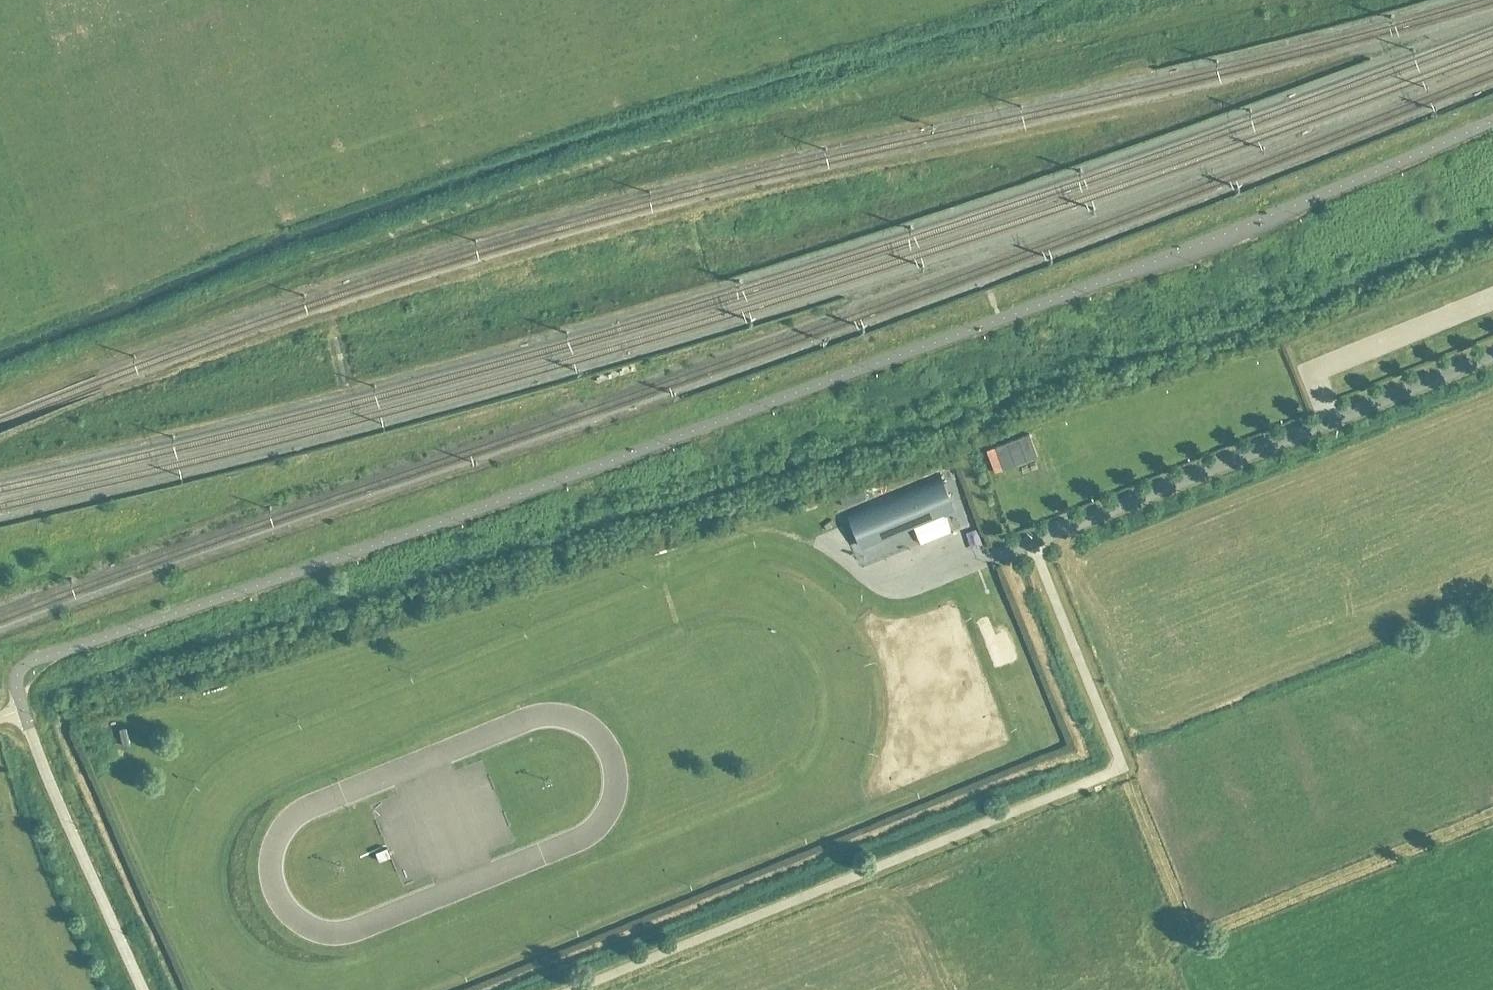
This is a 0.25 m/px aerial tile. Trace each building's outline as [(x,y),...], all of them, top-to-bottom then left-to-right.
[(1029,433),(995,445),(1004,468),(1038,455),(1029,433)] [(846,510),(861,545),(903,527),(900,522),(909,519),(911,524),(953,507),(939,472),(846,510)]
